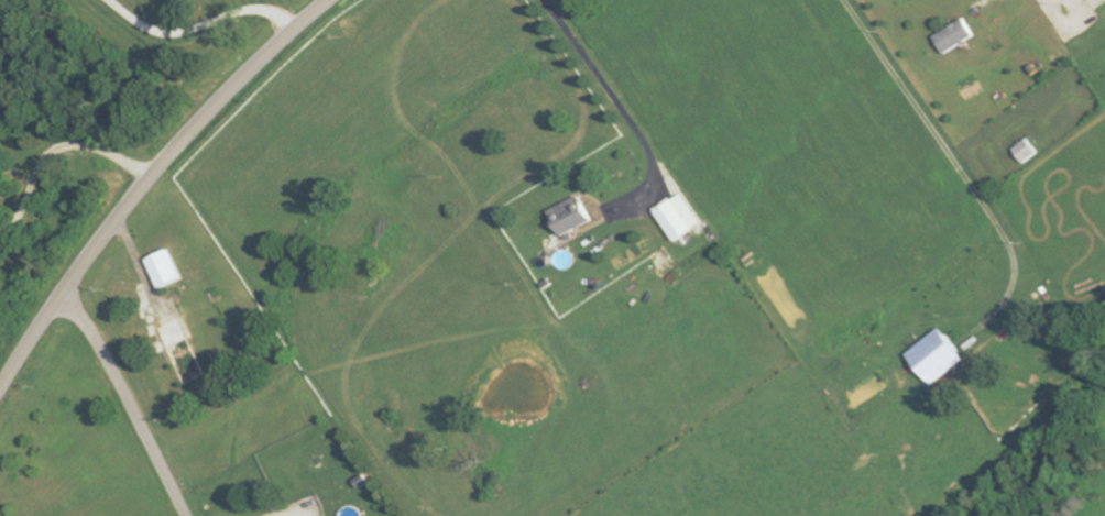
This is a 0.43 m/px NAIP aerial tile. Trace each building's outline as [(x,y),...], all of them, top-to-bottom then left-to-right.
[(933,35),(944,54),(974,36),(964,18),(933,35)] [(1013,148),(1023,164),(1039,155),(1029,139),(1013,148)] [(703,223),(683,193),(656,212),(676,242),(703,223)] [(552,211),(562,235),(594,222),(584,198),(552,211)] [(147,259),(160,290),(182,280),(168,250),(147,259)] [(929,386),(966,362),(945,329),(908,352),(929,386)]
